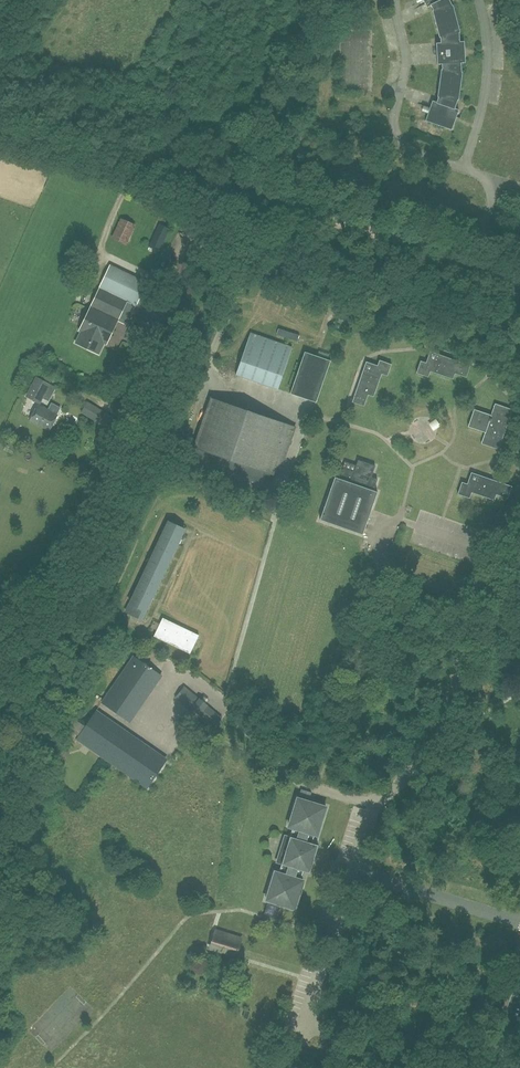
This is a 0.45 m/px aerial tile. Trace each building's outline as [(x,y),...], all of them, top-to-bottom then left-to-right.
[(455,108),(451,106),(454,98),(455,98),(459,70),(458,70),(457,61),(462,61),(460,39),(456,40),(456,30),(449,3),(448,3),(447,0),(420,0),(423,6),(427,4),(429,8),(429,9),(436,36),(437,35),(437,41),(433,41),(434,62),(438,62),(439,67),(438,67),(434,95),(435,95),(433,100),(429,99),(422,119),(449,128),(455,108)] [(120,218),(111,239),(126,246),(136,226),(120,218)] [(158,225),(148,246),(159,251),(169,228),(168,228),(170,223),(160,220),(158,225)] [(90,307),(91,307),(117,321),(126,325),(135,305),(147,282),(110,264),(99,288),(90,307)] [(117,321),(91,307),(79,332),(80,332),(75,343),(98,354),(103,343),(106,344),(117,321)] [(337,322),(347,326),(350,318),(340,314),(337,322)] [(279,327),(277,334),(297,341),(299,334),(279,327)] [(304,352),(290,394),(316,403),(330,361),(304,352)] [(470,366),(430,352),(426,363),(420,361),(416,373),(428,377),(430,372),(453,380),(455,374),(466,378),(470,366)] [(377,366),(366,362),(362,373),(356,371),(355,376),(360,378),(352,402),(364,407),(368,395),(373,397),(381,374),(387,376),(391,365),(379,361),(377,366)] [(36,376),(25,396),(39,404),(43,398),(48,400),(55,387),(36,376)] [(269,488),(274,475),(277,476),(294,427),(212,399),(191,461),(269,488)] [(89,417),(95,406),(87,401),(80,412),(89,417)] [(30,421),(49,431),(57,415),(56,415),(60,408),(51,403),(47,410),(38,405),(30,421)] [(498,450),(504,432),(510,434),(511,428),(506,426),(512,410),(494,404),(491,415),(474,410),(468,427),(485,433),(481,444),(498,450)] [(427,423),(431,432),(443,427),(439,418),(427,423)] [(320,520),(362,535),(377,492),(373,491),(377,480),(371,477),(375,466),(358,460),(356,466),(344,462),(343,467),(337,465),(334,471),(340,473),(339,478),(334,477),(320,520)] [(511,487),(488,479),(490,472),(484,470),(482,477),(471,473),(467,484),(462,482),(458,494),(469,498),(471,493),(494,501),(496,495),(507,498),(511,487)] [(141,619),(184,529),(168,522),(127,609),(132,612),(131,614),(141,619)] [(151,627),(156,629),(154,635),(190,652),(199,634),(162,616),(159,623),(154,620),(151,627)] [(134,657),(102,702),(130,722),(161,676),(134,657)] [(191,710),(192,708),(214,726),(220,718),(204,706),(205,705),(200,700),(199,701),(184,689),(176,698),(191,710)] [(80,713),(89,719),(92,713),(84,708),(80,713)] [(96,712),(88,722),(70,710),(60,723),(79,736),(77,739),(147,788),(166,760),(96,712)] [(292,828),(289,839),(287,840),(285,843),(283,845),(282,847),(280,852),(280,855),(280,859),(281,862),(282,863),(278,874),(275,873),(275,872),(266,901),(267,901),(277,904),(277,903),(284,905),(283,906),(293,910),(293,909),(294,910),(303,881),(302,880),(302,881),(300,880),(303,872),(309,874),(318,845),(312,844),(314,835),(316,835),(316,836),(317,836),(326,807),(325,807),(314,804),(314,805),(308,803),(308,802),(298,799),(297,798),(288,827),(289,828),(289,827),(292,828)] [(368,903),(372,891),(365,888),(361,901),(368,903)] [(274,918),(277,907),(267,904),(263,915),(274,918)] [(241,939),(216,931),(211,948),(235,955),(241,939)]
